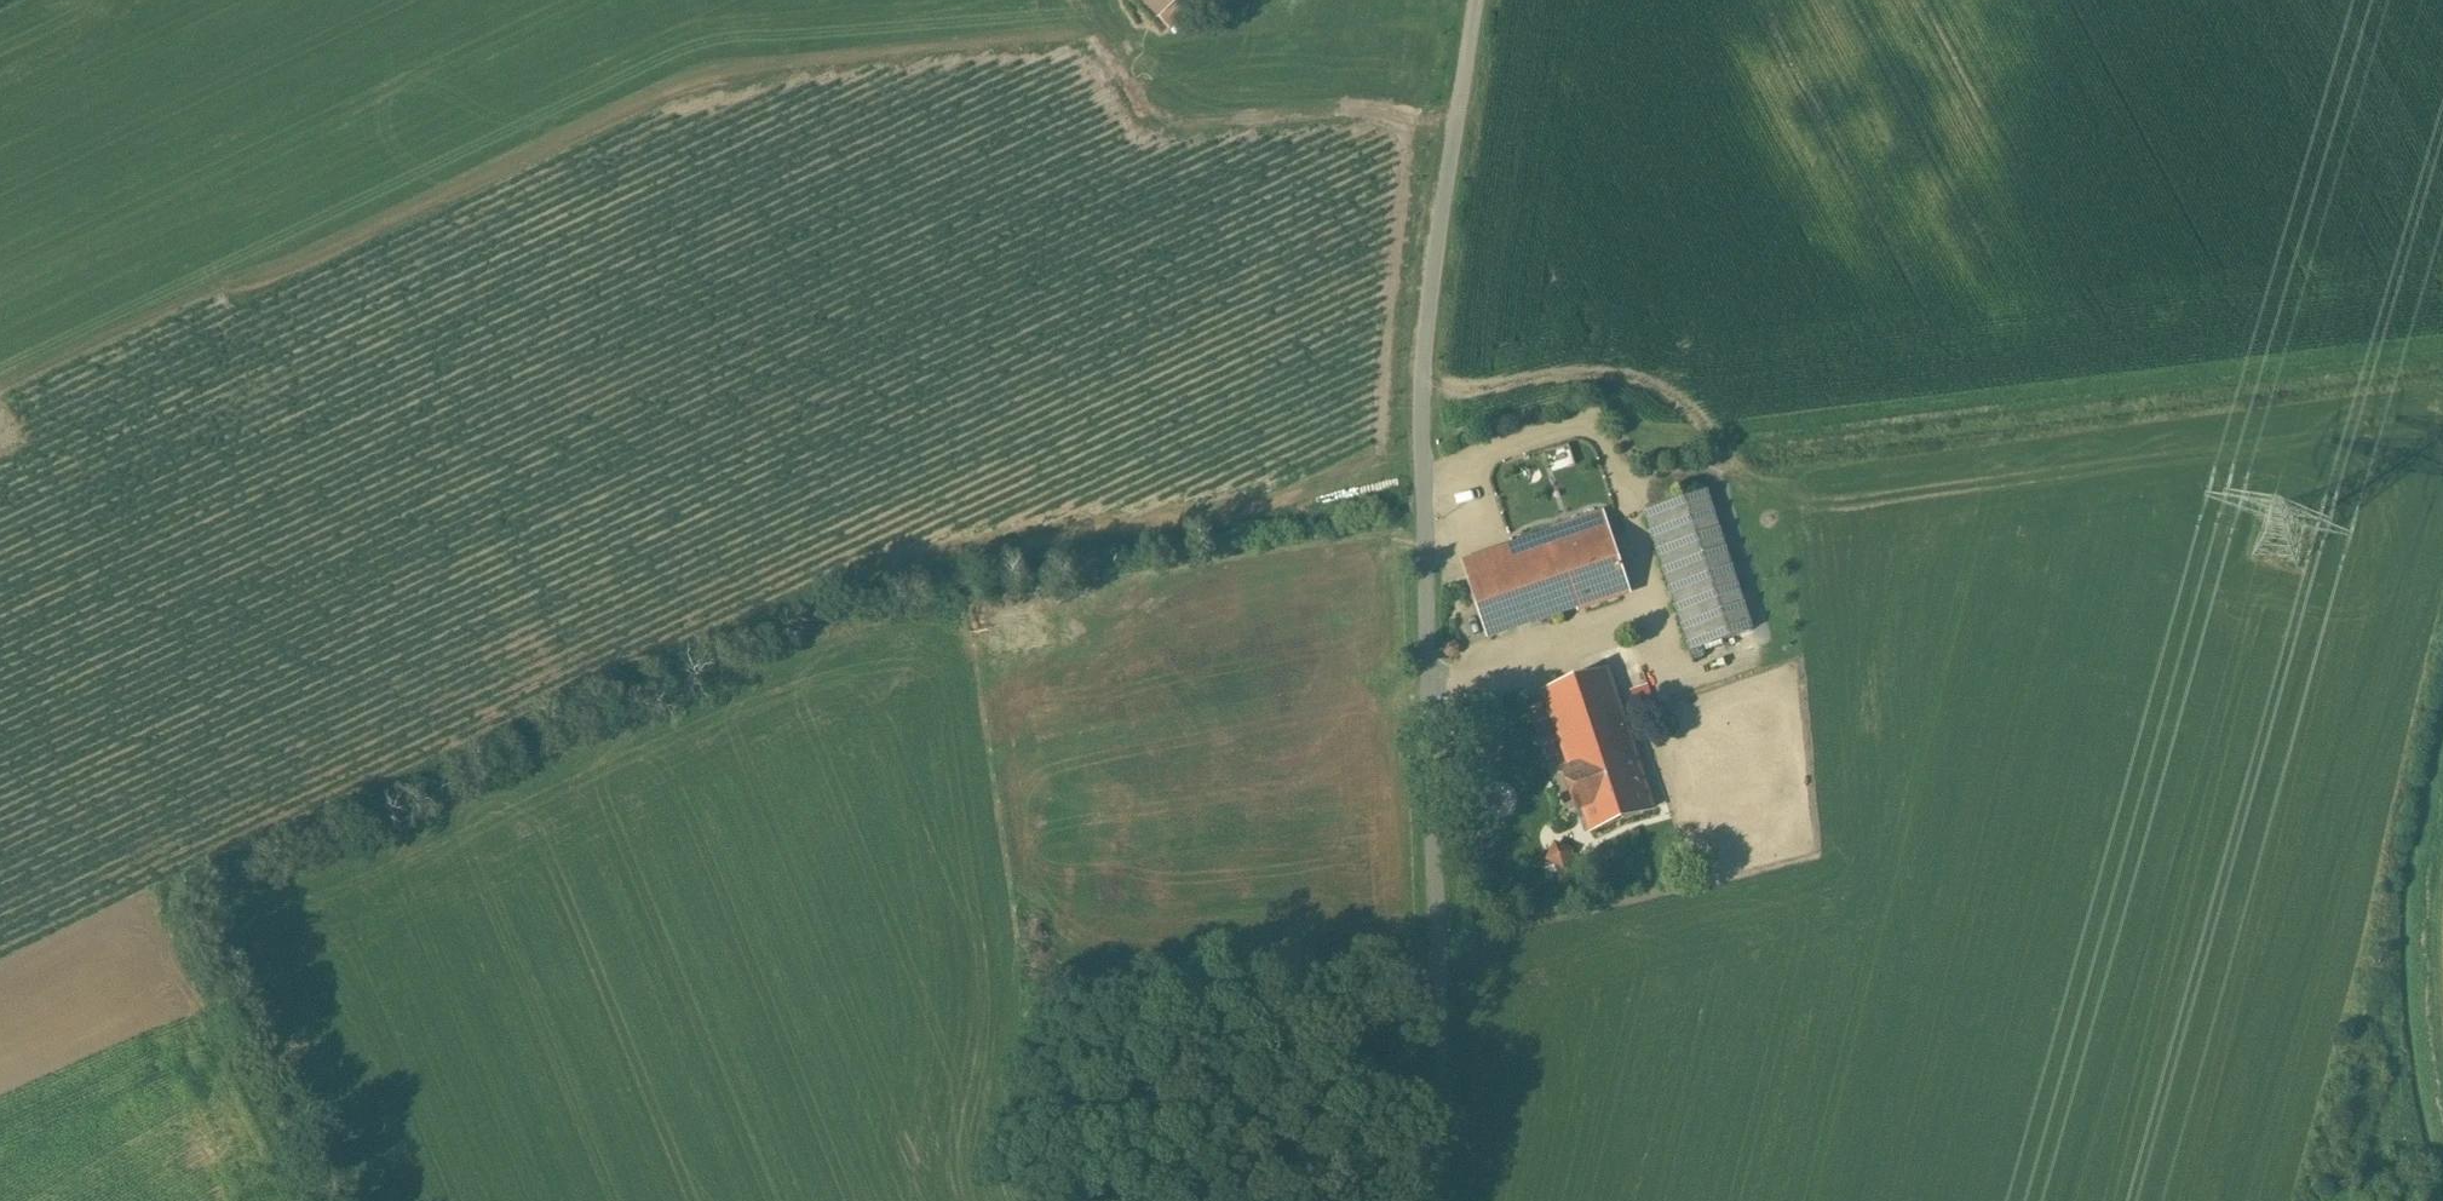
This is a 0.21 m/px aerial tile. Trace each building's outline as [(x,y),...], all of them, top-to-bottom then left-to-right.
[(1157,16),(1175,0),(1143,0),(1157,16)] [(1751,628),(1707,491),(1645,511),(1690,649),(1751,628)] [(1625,591),(1600,516),(1463,561),(1487,637),(1625,591)] [(1653,810),(1606,669),(1544,691),(1569,769),(1561,772),(1575,811),(1581,808),(1589,830),(1653,810)] [(1546,856),(1567,867),(1577,849),(1557,837),(1546,856)]
